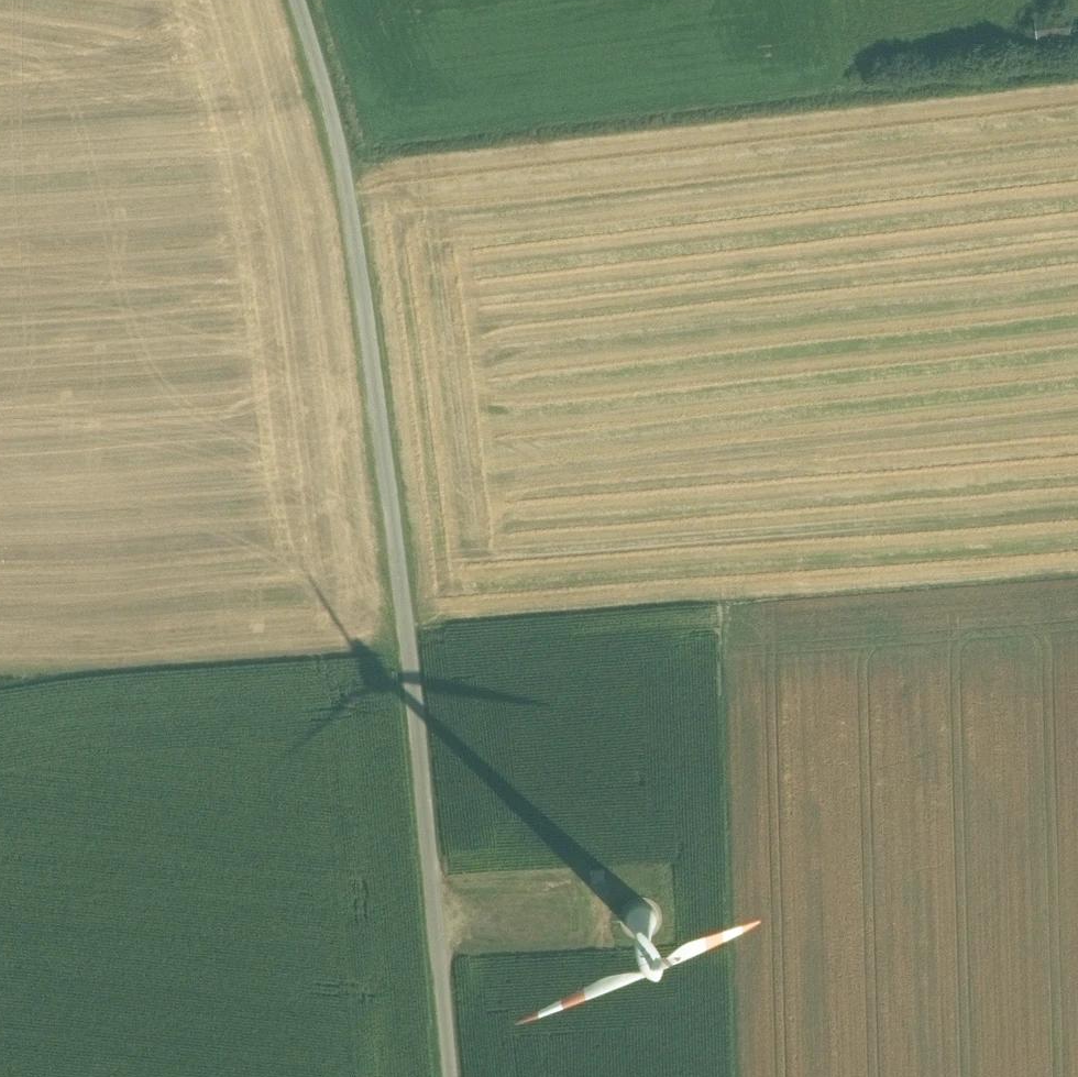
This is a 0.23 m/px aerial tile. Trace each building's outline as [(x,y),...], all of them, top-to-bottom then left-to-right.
[(1057,6),(1024,15),(1033,46),(1066,36),(1057,6)]
